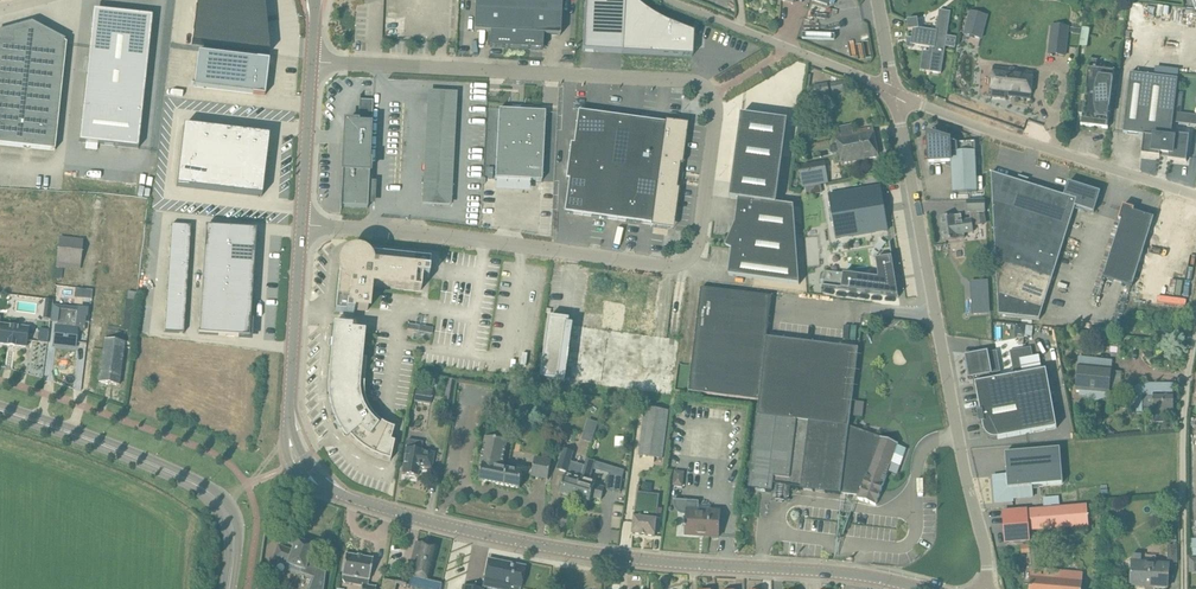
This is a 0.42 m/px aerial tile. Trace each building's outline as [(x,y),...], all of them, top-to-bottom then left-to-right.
[(265,0),(197,0),(192,44),(270,54),(270,53),(265,0)] [(474,32),(491,32),(490,47),(543,50),(544,35),(560,36),(562,0),(476,0),(474,32)] [(583,51),(622,53),(692,57),(694,33),(683,29),(676,26),(666,22),(663,21),(660,19),(656,17),(653,15),(648,12),(646,10),(644,9),(641,7),(640,6),(638,5),(636,3),(635,2),(634,1),(633,0),(585,0),(583,51)] [(918,19),(907,20),(909,31),(913,30),(911,45),(930,48),(934,48),(930,72),(941,74),(946,47),(947,36),(951,12),(940,10),(936,31),(919,29),(918,19)] [(95,17),(93,17),(79,142),(139,149),(151,30),(149,30),(150,18),(141,17),(141,15),(138,15),(138,17),(108,14),(108,12),(105,11),(105,13),(95,12),(95,17)] [(964,35),(982,39),(988,16),(970,11),(964,35)] [(55,150),(67,44),(43,31),(44,29),(36,25),(35,27),(32,25),(0,34),(0,145),(55,150)] [(1052,25),(1049,45),(1067,48),(1067,47),(1069,33),(1069,31),(1070,27),(1052,25)] [(1085,46),(1089,29),(1083,27),(1079,44),(1085,46)] [(199,51),(195,87),(265,95),(266,89),(264,89),(267,60),(199,51)] [(1108,129),(1110,117),(1116,71),(1096,69),(1097,60),(1090,59),(1084,106),(1080,105),(1079,115),(1083,116),(1082,125),(1081,125),(1081,126),(1108,129)] [(1031,99),(1034,72),(993,66),(991,97),(1006,99),(1006,96),(1031,99)] [(1177,80),(1130,75),(1123,134),(1144,136),(1142,155),(1160,157),(1160,154),(1169,155),(1169,160),(1187,162),(1190,136),(1171,134),(1174,113),(1181,114),(1183,96),(1176,95),(1177,80)] [(457,93),(428,91),(422,205),(451,206),(457,93)] [(345,137),(344,137),(341,210),(342,207),(368,208),(373,101),(360,100),(361,96),(360,96),(358,124),(346,123),(345,137)] [(545,112),(499,110),(496,179),(542,181),(545,112)] [(665,124),(578,112),(574,145),(570,144),(566,179),(569,180),(564,213),(652,225),(651,227),(669,229),(674,222),(679,189),(677,189),(678,180),(682,181),(683,174),(679,174),(680,165),(682,165),(686,133),(683,124),(665,121),(665,124)] [(735,224),(726,247),(732,249),(729,275),(784,282),(799,284),(794,206),(793,206),(777,204),(788,121),(741,114),(730,198),(739,199),(736,224),(735,224)] [(879,157),(874,127),(854,132),(852,125),(840,127),(841,134),(836,135),(842,164),(879,157)] [(185,126),(177,186),(262,196),(263,194),(261,194),(262,181),(264,181),(264,180),(263,179),(268,138),(269,138),(270,136),(237,132),(215,129),(185,126)] [(950,142),(928,134),(929,164),(946,164),(952,163),(952,168),(953,193),(977,192),(975,151),(956,152),(955,143),(951,142),(950,142)] [(821,184),(828,183),(825,165),(801,168),(804,187),(806,187),(821,184)] [(1019,182),(992,173),(999,315),(1040,320),(1075,207),(1094,213),(1101,193),(1069,183),(1064,196),(1026,184),(1028,179),(1029,180),(1029,179),(1019,176),(1019,177),(1020,177),(1019,182)] [(821,184),(806,187),(807,196),(822,194),(821,184)] [(887,230),(880,187),(860,190),(855,191),(848,192),(844,193),(829,195),(836,239),(887,230)] [(983,225),(981,212),(985,212),(985,201),(968,201),(968,213),(970,213),(971,220),(962,221),(962,215),(942,218),(945,241),(957,240),(957,239),(965,238),(965,234),(974,233),(973,227),(983,225)] [(1119,220),(1121,221),(1103,278),(1133,287),(1154,218),(1134,211),(1135,209),(1123,206),(1119,220)] [(164,332),(183,333),(191,226),(171,225),(164,332)] [(206,227),(199,334),(245,337),(246,333),(248,334),(249,323),(251,323),(257,230),(206,227)] [(83,239),(59,237),(57,262),(81,264),(83,239)] [(340,272),(336,312),(354,314),(355,310),(368,311),(370,286),(421,291),(423,278),(426,278),(429,278),(431,260),(363,253),(361,253),(360,252),(358,252),(357,252),(355,252),(354,252),(352,252),(349,253),(349,254),(347,254),(346,255),(345,256),(343,258),(341,261),(341,262),(340,264),(340,266),(340,268),(340,270),(340,272)] [(899,297),(896,283),(896,278),(895,274),(892,257),(891,257),(875,259),(878,275),(878,278),(849,275),(824,272),(822,287),(898,297),(899,297)] [(987,283),(972,283),(974,314),(989,313),(987,283)] [(549,322),(542,379),(567,383),(672,397),(680,340),(649,335),(655,289),(631,285),(624,332),(570,324),(571,320),(550,317),(549,322)] [(858,499),(876,506),(899,444),(849,426),(859,349),(767,337),(772,297),(702,288),(689,393),(760,401),(749,490),(773,493),(772,496),(789,498),(790,487),(801,489),(801,490),(841,495),(858,499)] [(84,292),(83,298),(92,299),(92,294),(92,290),(84,290),(84,292)] [(125,291),(123,329),(133,329),(135,292),(125,291)] [(84,308),(54,305),(53,305),(51,321),(66,323),(65,327),(56,326),(54,345),(75,347),(78,329),(77,328),(77,324),(82,324),(84,308)] [(8,345),(8,346),(15,347),(15,346),(26,348),(29,328),(0,324),(0,344),(8,345)] [(380,458),(391,461),(393,448),(394,442),(390,441),(394,429),(391,428),(388,426),(383,424),(379,421),(376,418),(372,413),(369,408),(367,404),(366,400),(364,394),(364,388),(367,358),(363,357),(365,332),(352,330),(352,326),(334,324),(329,378),(328,384),(328,390),(328,393),(329,402),(330,406),(331,412),(334,419),(335,422),(338,429),(339,429),(341,432),(345,438),(347,440),(350,437),(353,440),(363,449),(372,454),(380,458)] [(430,327),(409,324),(408,330),(433,334),(433,328),(430,327)] [(121,367),(124,343),(126,333),(107,331),(102,365),(101,371),(100,383),(119,386),(121,374),(122,367),(121,367)] [(971,356),(966,357),(967,361),(970,378),(974,377),(981,413),(978,413),(980,424),(983,424),(984,430),(984,431),(985,432),(985,433),(986,434),(986,435),(987,435),(988,436),(989,437),(990,438),(991,438),(992,439),(993,439),(994,439),(995,439),(1057,429),(1047,369),(1042,370),(1023,373),(992,378),(991,374),(1001,372),(997,352),(988,353),(971,356)] [(1020,359),(1012,361),(1014,374),(1023,373),(1021,362),(1020,359)] [(1112,370),(1078,367),(1076,390),(1092,392),(1091,400),(1109,402),(1112,370)] [(456,380),(449,378),(445,402),(452,404),(456,380)] [(416,388),(414,402),(431,405),(433,390),(416,388)] [(1145,395),(1145,411),(1153,411),(1153,413),(1153,423),(1165,424),(1165,411),(1173,411),(1173,395),(1161,395),(1154,395),(1145,395)] [(670,411),(646,408),(639,455),(663,458),(670,411)] [(589,420),(587,427),(596,430),(599,423),(589,420)] [(508,442),(486,437),(481,465),(483,465),(480,481),(506,486),(509,469),(503,468),(508,442)] [(423,442),(408,440),(407,446),(402,474),(418,477),(419,471),(421,471),(427,471),(430,470),(430,469),(432,469),(434,453),(422,451),(423,442)] [(563,449),(557,470),(567,473),(561,494),(576,498),(585,466),(579,464),(579,465),(571,462),(574,453),(563,449)] [(1060,449),(1005,453),(1007,475),(994,476),(996,503),(1013,501),(1013,499),(1021,498),(1020,487),(1063,484),(1060,449)] [(548,480),(551,468),(552,461),(536,458),(534,468),(519,465),(518,471),(509,469),(506,486),(521,489),(524,473),(533,475),(532,477),(548,480)] [(585,466),(576,498),(590,502),(592,497),(602,500),(605,488),(596,485),(596,483),(590,481),(596,462),(587,459),(585,466)] [(683,486),(683,471),(672,471),(672,485),(683,486)] [(610,475),(608,490),(621,492),(623,477),(620,476),(611,475),(610,475)] [(660,495),(638,493),(633,534),(655,537),(660,495)] [(1043,506),(1059,505),(1058,497),(1043,497),(1043,506)] [(687,535),(687,534),(704,535),(704,536),(719,537),(721,513),(710,512),(710,515),(697,514),(697,504),(688,504),(689,502),(674,501),(674,502),(676,502),(676,505),(677,507),(678,510),(679,512),(681,513),(683,513),(687,513),(686,535),(687,535)] [(1087,505),(1027,510),(1029,531),(1088,526),(1087,505)] [(1027,510),(1003,512),(1006,543),(1030,541),(1029,531),(1027,510)] [(279,546),(274,559),(302,569),(300,572),(314,577),(310,588),(323,588),(326,572),(319,570),(321,562),(309,558),(313,547),(296,541),(293,551),(279,546)] [(436,547),(416,542),(414,550),(417,551),(411,577),(428,581),(436,547)] [(1029,545),(1021,546),(1021,554),(1030,553),(1029,545)] [(354,578),(369,581),(373,559),(346,554),(342,579),(345,584),(350,584),(353,581),(354,578)] [(1170,566),(1156,565),(1156,557),(1141,556),(1140,565),(1132,564),(1131,584),(1154,585),(1154,587),(1168,588),(1170,566)] [(488,560),(483,587),(493,588),(498,588),(499,584),(511,586),(510,588),(520,588),(521,588),(525,567),(488,560)] [(1057,564),(1045,563),(1044,569),(1032,568),(1030,588),(1082,588),(1083,582),(1056,579),(1057,564)] [(383,579),(381,588),(395,588),(397,582),(383,579)]
